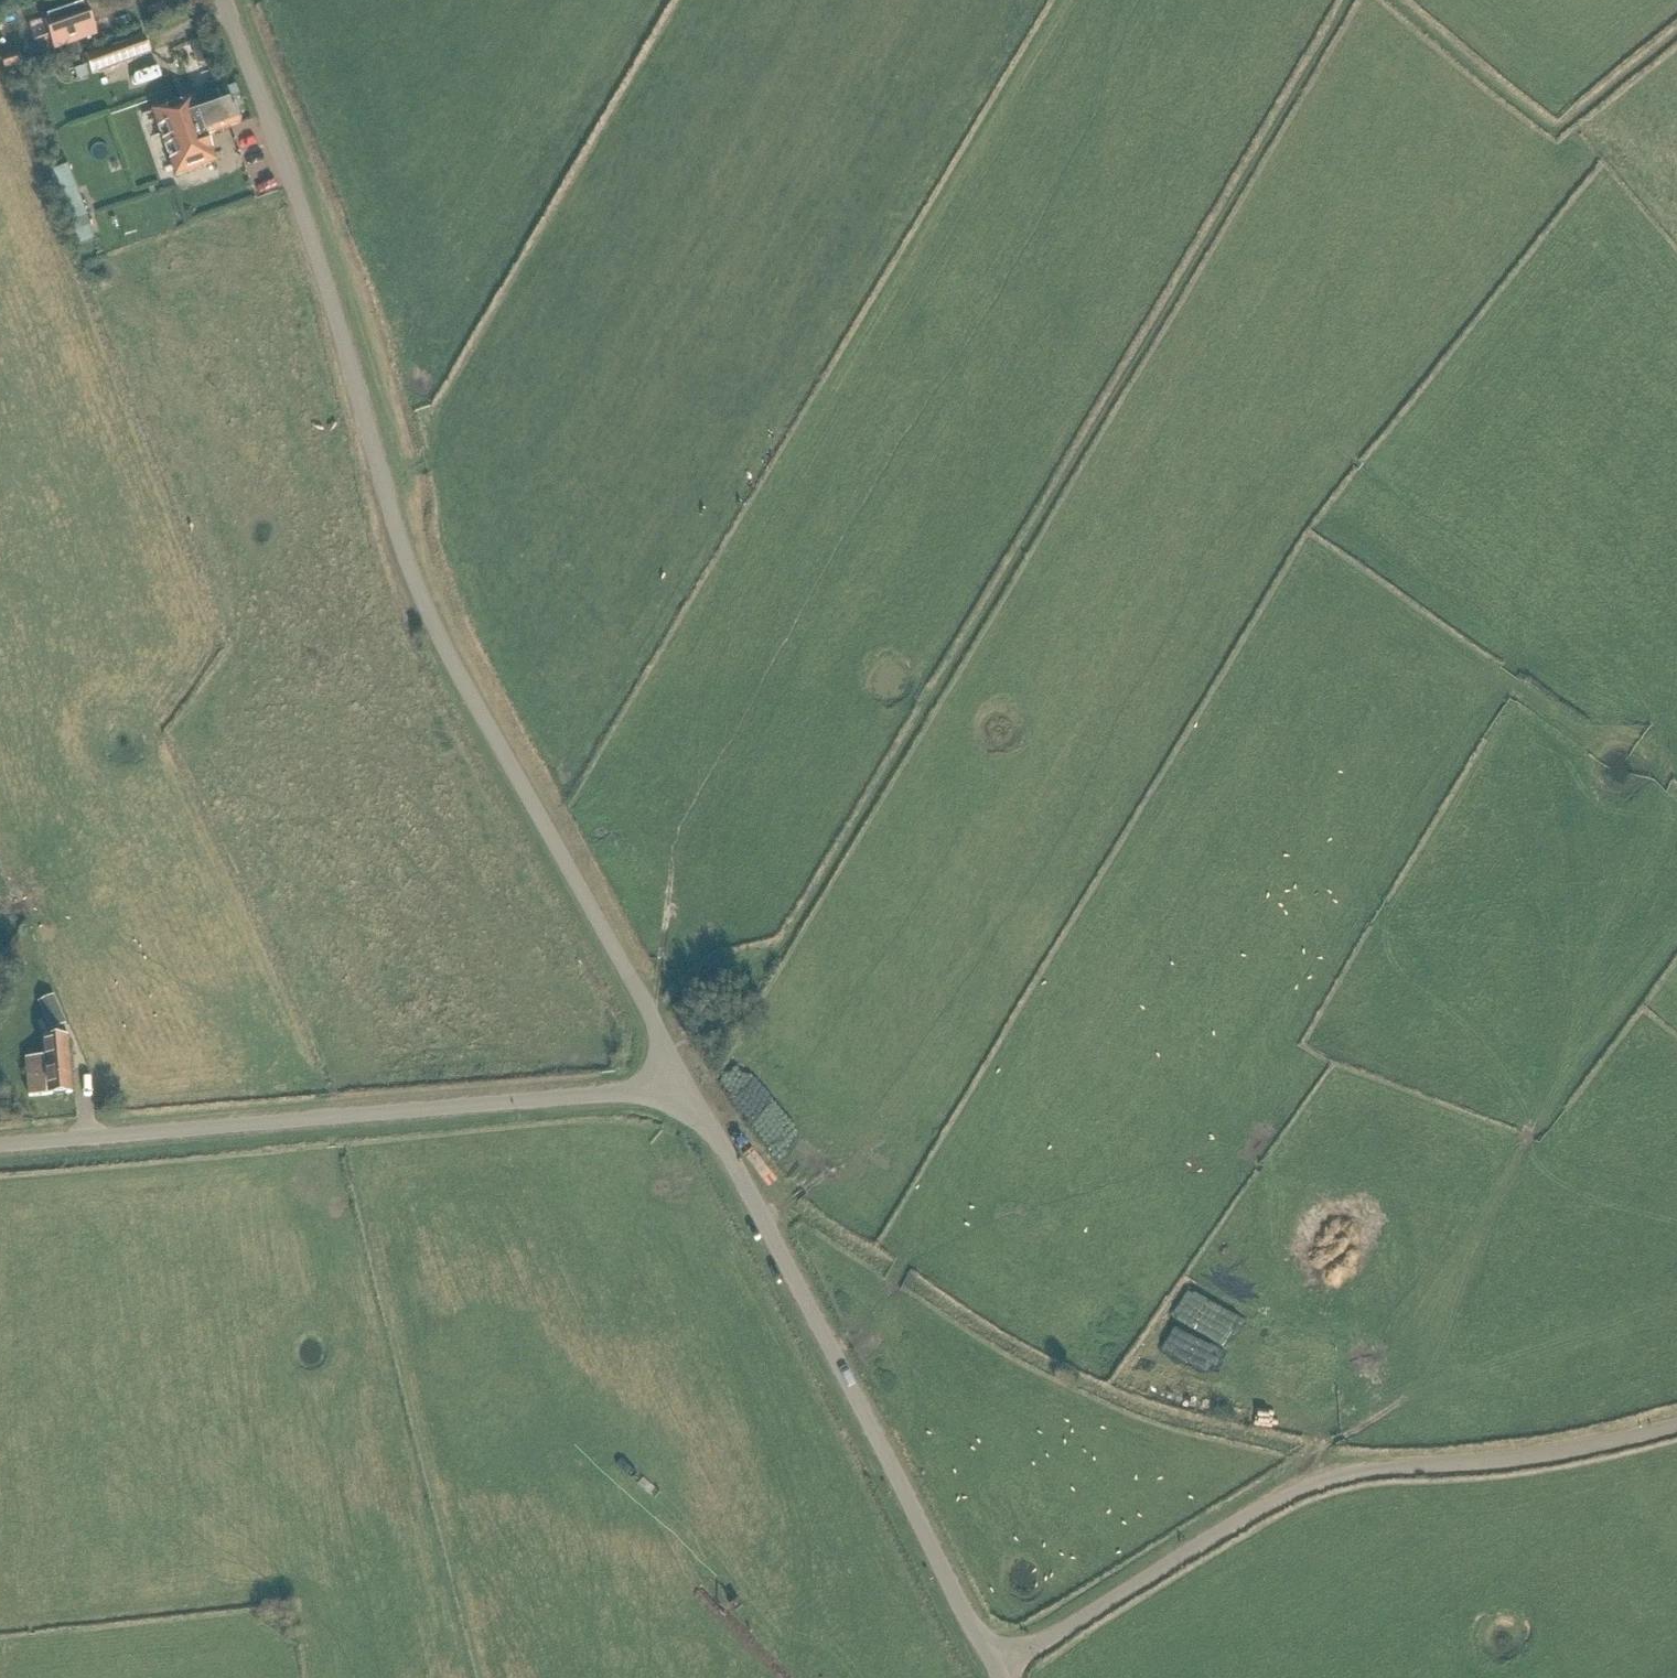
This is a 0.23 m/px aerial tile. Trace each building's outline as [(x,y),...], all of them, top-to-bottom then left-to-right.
[(88,6),(48,20),(58,49),(98,36),(88,6)] [(102,50),(86,56),(93,75),(150,53),(145,38),(103,53),(102,50)] [(202,40),(190,44),(198,66),(209,61),(202,40)] [(18,54),(1,59),(6,72),(23,66),(18,54)] [(193,107),(160,119),(181,175),(213,164),(204,138),(239,125),(230,100),(240,96),(237,85),(219,92),(222,102),(195,112),(193,107)] [(67,166),(51,172),(77,245),(97,239),(69,165),(67,166)] [(5,987),(8,974),(0,972),(0,986),(5,987)] [(54,995),(38,1002),(51,1031),(67,1024),(54,995)] [(63,1098),(66,1094),(71,1094),(67,1037),(43,1039),(44,1056),(27,1057),(29,1097),(52,1095),(55,1098),(63,1098)]
